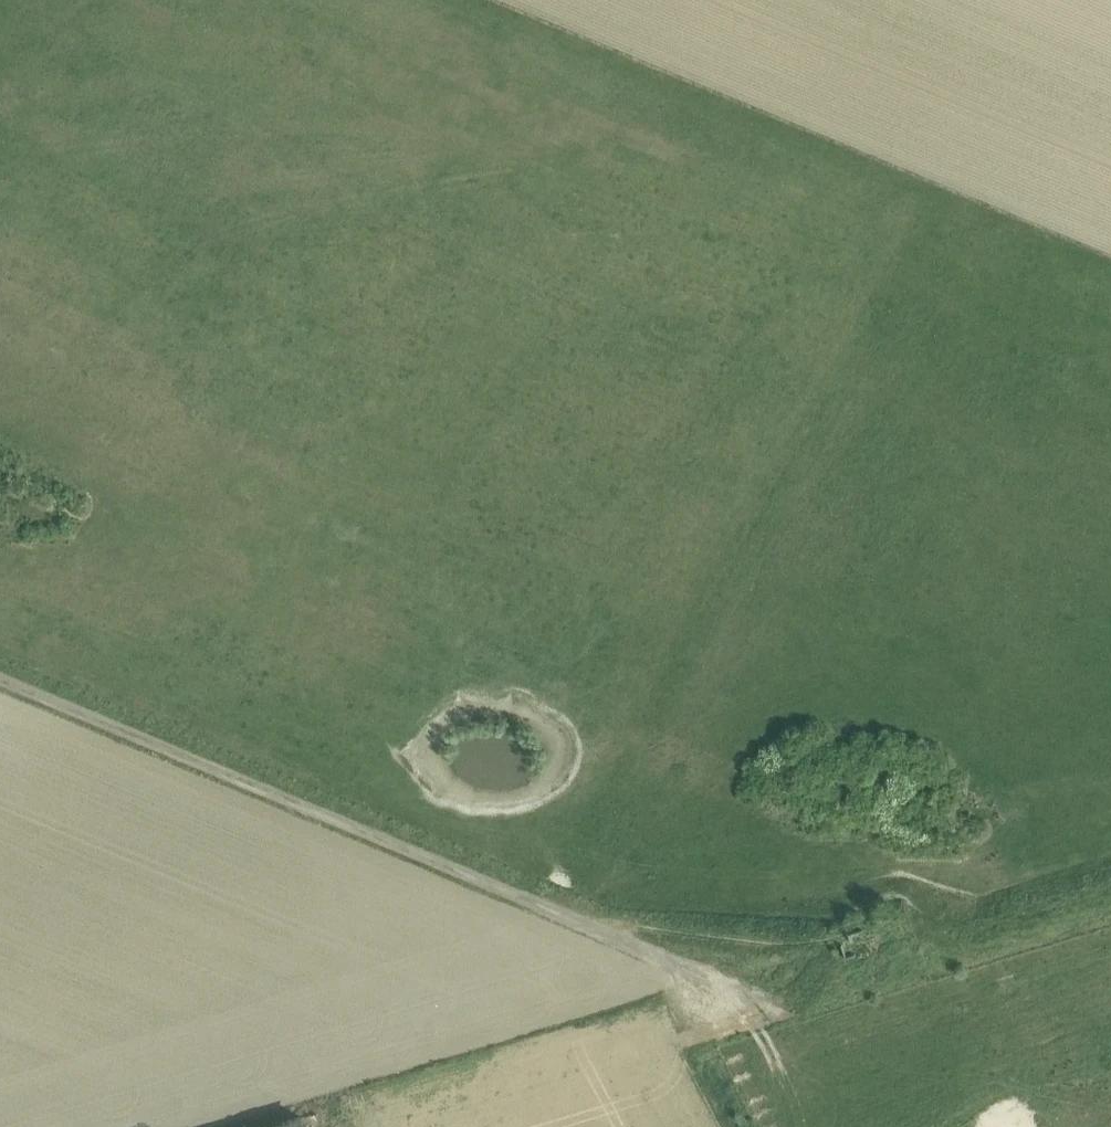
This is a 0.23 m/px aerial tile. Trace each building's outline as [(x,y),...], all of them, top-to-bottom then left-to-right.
[(301,1116),(264,1126),(305,1126),(301,1116)]
